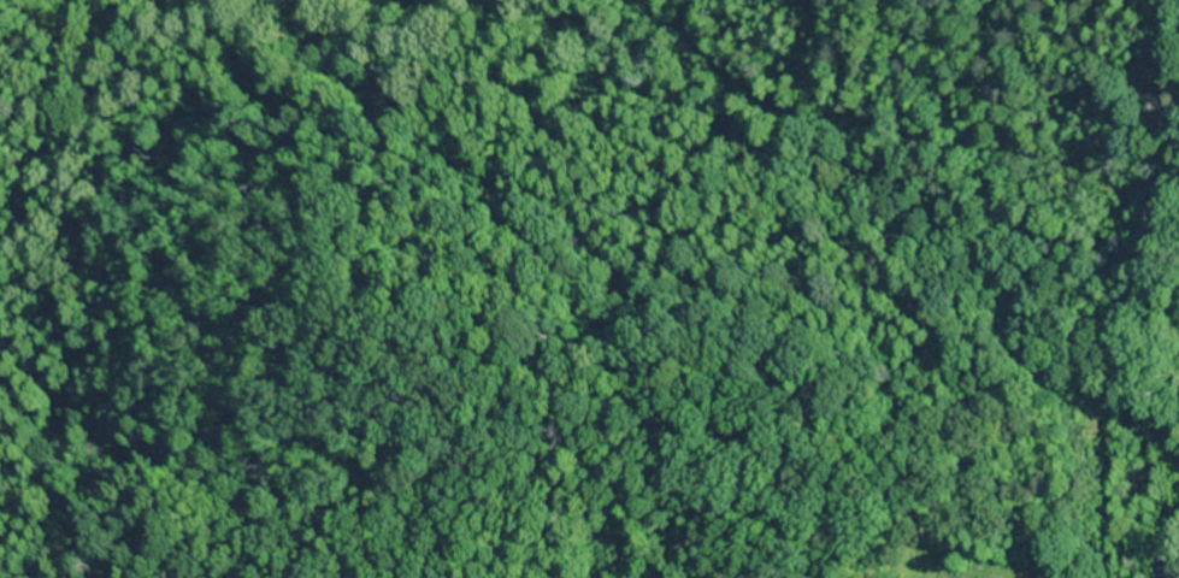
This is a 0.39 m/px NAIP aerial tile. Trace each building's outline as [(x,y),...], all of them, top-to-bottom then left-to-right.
[(1151,577),(1178,577),(1178,549),(1151,549),(1151,577)]
